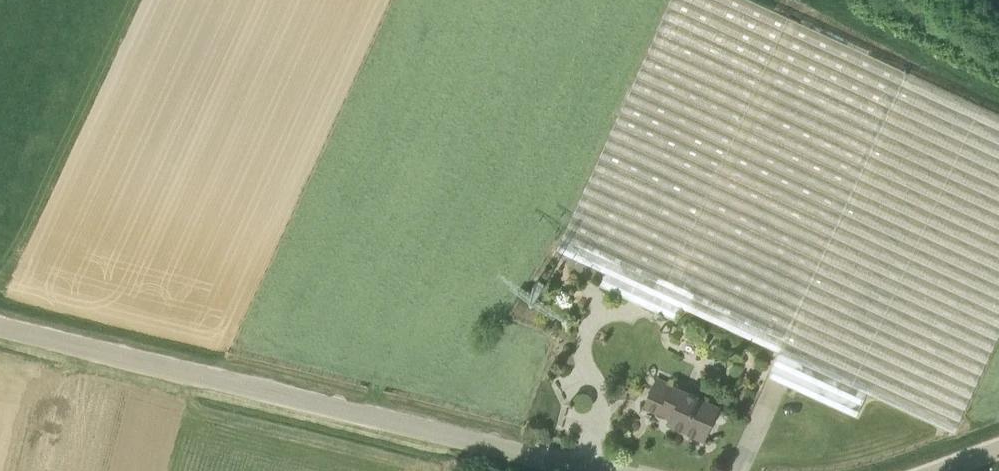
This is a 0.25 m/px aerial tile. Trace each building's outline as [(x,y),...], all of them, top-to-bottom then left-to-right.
[(677,322),(683,308),(780,353),(769,377),(788,386),(856,416),(867,392),(954,432),(998,336),(998,115),(750,0),(672,0),(559,251),(606,273),(600,287),(677,322)] [(720,407),(702,398),(673,385),(658,378),(646,405),(661,412),(672,417),(670,423),(687,431),(705,439),(720,407)]
